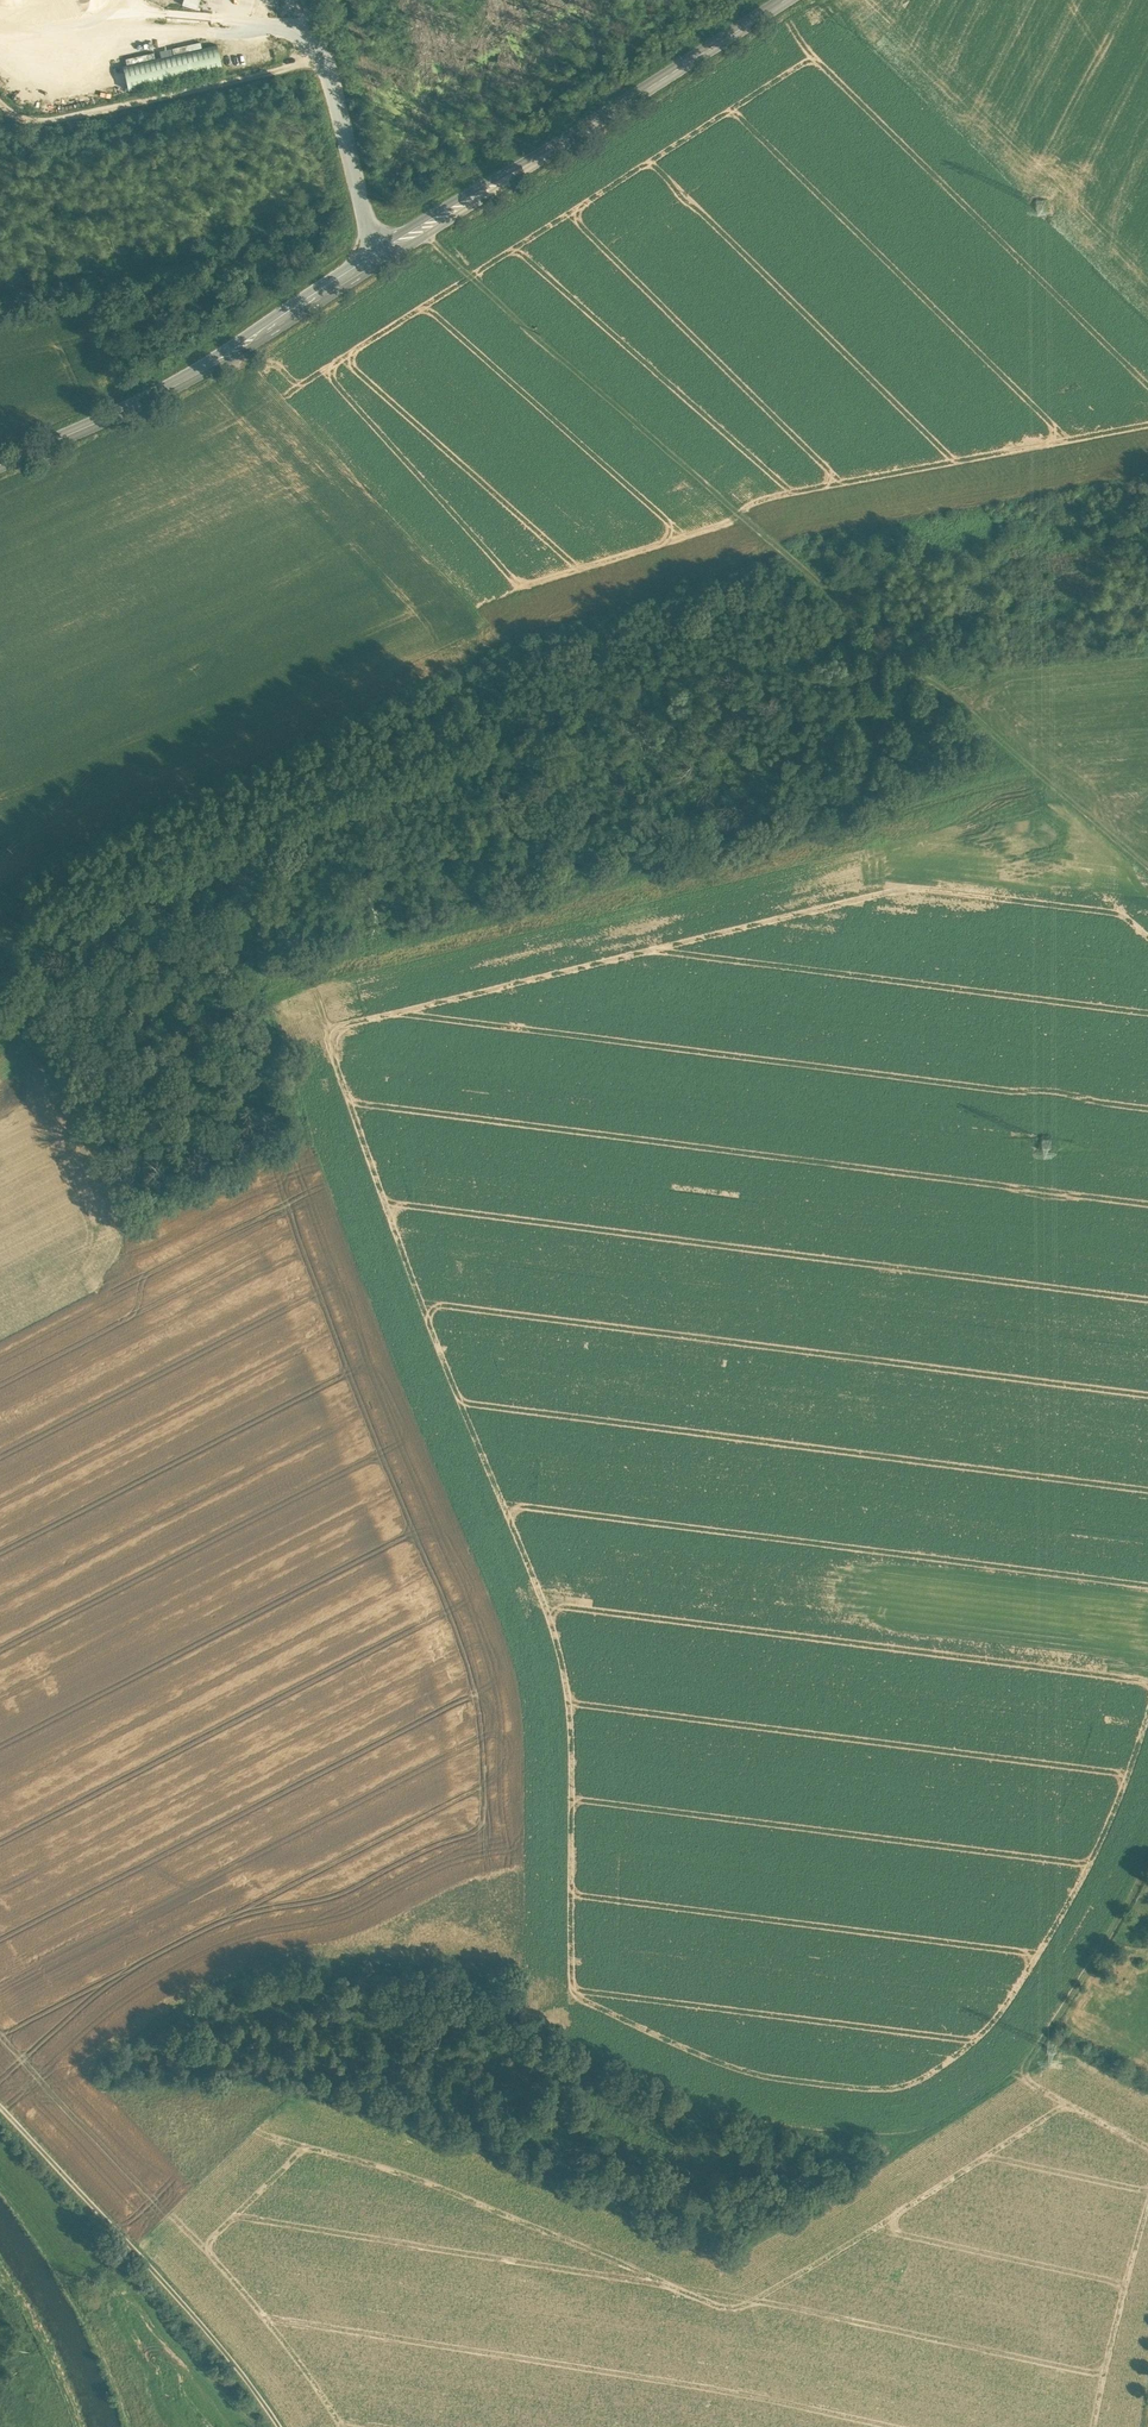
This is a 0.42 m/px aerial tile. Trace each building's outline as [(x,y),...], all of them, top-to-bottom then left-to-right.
[(183,4),(197,9),(200,0),(185,0),(183,4)] [(168,54),(200,46),(198,40),(166,48),(168,54)] [(217,44),(123,65),(129,91),(223,70),(217,44)]
